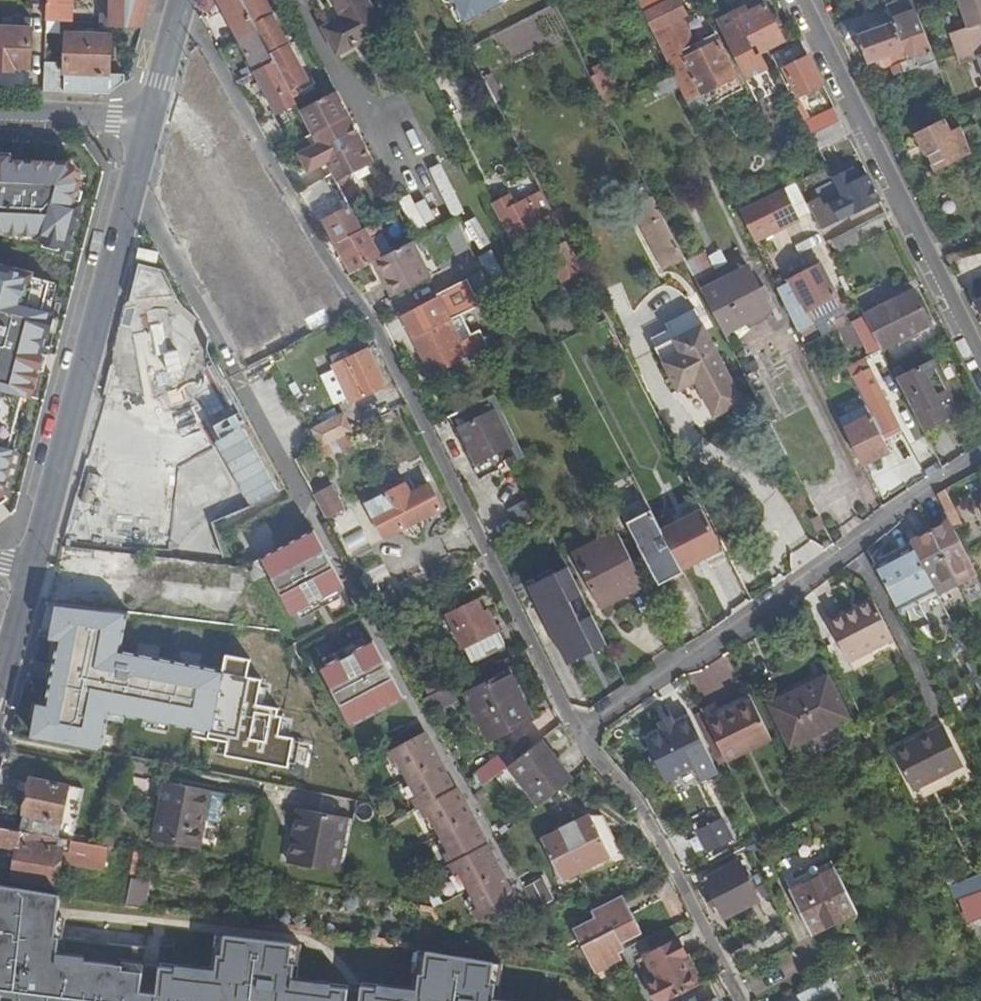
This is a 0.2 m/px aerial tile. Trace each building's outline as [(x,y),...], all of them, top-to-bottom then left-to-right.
[(32,9),(47,10),(47,0),(32,0),(32,9)] [(47,10),(46,21),(73,22),(74,0),(47,0),(47,10)] [(112,24),(112,25),(143,26),(150,0),(113,0),(112,24)] [(242,0),(218,0),(238,40),(239,39),(257,30),(242,0)] [(257,30),(274,62),(288,90),(294,87),(307,81),(264,0),(242,0),(257,30)] [(344,17),(324,28),(337,52),(382,29),(366,0),(335,0),(344,17)] [(452,3),(454,2),(465,21),(505,1),(504,0),(450,0),(452,3)] [(674,74),(686,101),(702,93),(708,105),(742,89),(714,34),(694,44),(680,16),(685,14),(678,0),(673,0),(672,0),(638,0),(674,74)] [(741,6),(742,8),(745,14),(763,5),(760,0),(753,0),(741,6)] [(968,27),(950,33),(956,49),(980,40),(980,34),(978,25),(980,24),(980,0),(958,0),(968,27)] [(912,1),(888,10),(893,21),(907,59),(899,62),(903,73),(920,67),(936,61),(934,56),(916,10),(912,1)] [(763,5),(745,14),(742,8),(716,21),(717,23),(737,64),(739,68),(745,79),(765,69),(758,54),(784,40),(765,4),(763,5)] [(32,20),(12,19),(12,29),(31,30),(32,20)] [(893,21),(857,35),(867,63),(889,55),(893,64),(899,62),(907,59),(893,21)] [(0,29),(0,71),(14,71),(14,66),(30,67),(31,30),(12,29),(0,29)] [(257,30),(239,39),(252,65),(255,72),(274,62),(257,30)] [(58,63),(45,62),(44,92),(108,94),(125,82),(125,74),(109,74),(111,35),(67,33),(65,68),(58,68),(58,63)] [(956,49),(961,64),(978,58),(980,65),(980,40),(956,49)] [(808,56),(784,69),(798,96),(822,84),(808,56)] [(936,61),(920,67),(924,78),(940,71),(936,61)] [(274,62),(255,72),(277,113),(295,103),(292,97),(288,90),(274,62)] [(893,64),(890,65),(894,76),(903,73),(899,62),(893,64)] [(252,65),(240,71),(244,78),(255,72),(252,65)] [(605,71),(591,78),(599,94),(613,87),(605,71)] [(673,75),(654,85),(660,95),(678,85),(673,75)] [(294,87),(288,90),(292,97),(298,94),(294,87)] [(336,91),(299,110),(317,144),(299,154),(309,172),(326,163),(336,182),(343,185),(349,175),(372,163),(336,91)] [(702,93),(686,101),(695,119),(711,111),(708,105),(702,93)] [(417,108),(382,126),(404,170),(440,153),(417,108)] [(834,108),(805,122),(812,135),(840,121),(834,108)] [(840,121),(812,135),(819,149),(847,135),(840,121)] [(944,121),(917,135),(926,152),(928,151),(936,168),(970,151),(961,127),(949,133),(944,121)] [(397,201),(411,232),(462,209),(449,180),(458,176),(450,159),(427,170),(434,187),(421,193),(412,172),(397,179),(406,197),(397,201)] [(69,245),(80,205),(74,203),(80,183),(67,164),(0,161),(0,233),(38,235),(38,237),(69,245)] [(819,199),(807,204),(821,231),(880,201),(867,175),(854,181),(849,171),(847,171),(833,177),(843,196),(823,207),(819,199)] [(783,188),(739,210),(754,241),(799,219),(783,188)] [(509,196),(494,203),(516,246),(540,234),(542,239),(547,237),(552,247),(547,249),(563,281),(581,272),(541,191),(514,205),(509,196)] [(652,196),(631,207),(662,268),(684,257),(652,196)] [(350,208),(324,221),(337,244),(338,243),(353,272),(375,260),(380,258),(368,236),(383,228),(380,221),(362,231),(350,208)] [(455,219),(442,226),(456,253),(470,246),(455,219)] [(856,227),(831,240),(839,254),(863,242),(856,227)] [(268,235),(270,241),(277,237),(274,232),(268,235)] [(380,258),(375,260),(383,276),(386,274),(396,294),(429,277),(411,242),(380,258)] [(704,252),(687,261),(696,279),(713,270),(704,252)] [(790,280),(776,288),(797,331),(814,322),(813,320),(841,305),(820,264),(790,280)] [(748,266),(702,290),(723,332),(770,308),(748,266)] [(141,333),(159,378),(195,364),(157,269),(132,278),(141,301),(138,303),(149,330),(141,333)] [(6,490),(16,451),(9,450),(22,396),(29,398),(37,367),(30,366),(33,355),(40,357),(51,314),(42,311),(50,282),(0,270),(0,494),(6,490)] [(386,274),(383,276),(393,296),(396,294),(386,274)] [(438,296),(401,315),(432,375),(466,358),(469,363),(486,354),(489,347),(480,329),(471,334),(462,315),(480,305),(474,294),(467,279),(440,292),(437,294),(438,296)] [(488,287),(474,294),(480,305),(494,298),(488,287)] [(914,290),(864,315),(879,345),(881,349),(931,324),(914,290)] [(689,315),(663,323),(667,334),(693,326),(689,315)] [(864,315),(855,320),(870,350),(879,345),(864,315)] [(702,323),(656,348),(678,390),(695,381),(714,416),(743,401),(702,323)] [(350,357),(333,366),(334,369),(348,398),(351,402),(385,386),(367,349),(350,357)] [(329,358),(333,366),(350,357),(346,350),(329,358)] [(756,360),(742,368),(746,375),(760,368),(756,360)] [(932,361),(896,379),(923,430),(947,418),(939,402),(950,397),(932,361)] [(870,367),(855,375),(876,415),(885,433),(899,426),(870,367)] [(334,405),(348,398),(334,369),(320,376),(334,405)] [(240,511),(275,492),(211,373),(166,397),(190,443),(200,437),(240,511)] [(493,395),(453,415),(476,461),(511,444),(519,460),(525,457),(500,408),(493,395)] [(860,407),(839,417),(844,428),(871,416),(869,411),(863,413),(860,407)] [(876,415),(872,417),(881,435),(885,433),(876,415)] [(339,416),(311,430),(321,447),(348,434),(339,416)] [(871,416),(844,428),(862,464),(890,451),(881,435),(872,417),(871,416)] [(405,484),(366,504),(383,538),(440,509),(431,491),(413,500),(410,494),(405,484)] [(428,484),(410,494),(413,500),(431,491),(428,484)] [(331,486),(314,495),(326,518),(343,509),(331,486)] [(945,489),(936,494),(950,521),(954,528),(962,524),(945,489)] [(703,511),(663,531),(681,567),(722,547),(703,511)] [(819,515),(811,519),(818,531),(825,527),(819,515)] [(166,543),(164,519),(132,522),(134,546),(166,543)] [(950,521),(931,531),(956,583),(976,573),(954,528),(950,521)] [(359,529),(340,540),(349,554),(367,543),(359,529)] [(314,530),(261,558),(291,616),(344,587),(314,530)] [(663,531),(638,544),(656,580),(681,567),(663,531)] [(931,531),(910,542),(912,547),(934,589),(936,593),(956,583),(931,531)] [(618,533),(575,555),(600,604),(644,582),(618,533)] [(912,547),(875,566),(899,612),(917,603),(915,599),(934,589),(912,547)] [(583,596),(547,614),(566,652),(596,638),(602,634),(587,605),(583,596)] [(872,598),(845,612),(848,616),(874,602),(872,598)] [(448,617),(433,624),(447,652),(462,645),(471,663),(504,647),(486,611),(483,613),(477,600),(447,615),(448,617)] [(845,612),(827,621),(848,661),(892,638),(874,602),(848,616),(845,612)] [(60,604),(29,739),(99,753),(107,713),(229,736),(225,759),(283,770),(289,740),(275,738),(281,711),(258,707),(264,675),(248,672),(250,660),(227,655),(224,670),(119,650),(126,611),(60,604)] [(373,640),(320,668),(350,726),(403,698),(373,640)] [(508,672),(465,693),(488,741),(532,720),(508,672)] [(828,677),(770,706),(790,747),(848,718),(828,677)] [(447,687),(422,699),(430,714),(454,701),(447,687)] [(751,698),(706,720),(726,760),(771,738),(751,698)] [(662,731),(644,740),(665,781),(694,767),(700,780),(717,772),(690,717),(674,725),(662,731)] [(658,724),(662,731),(674,725),(670,718),(658,724)] [(942,725),(893,750),(913,790),(963,765),(942,725)] [(423,732),(387,751),(393,762),(397,760),(416,796),(412,798),(418,809),(420,808),(425,818),(429,815),(448,851),(444,853),(455,874),(459,872),(478,908),(474,910),(480,921),(516,902),(456,788),(454,789),(423,732)] [(541,740),(508,766),(538,806),(572,779),(541,740)] [(470,774),(480,787),(498,773),(488,760),(470,774)] [(69,785),(31,777),(20,831),(58,838),(69,785)] [(696,779),(661,796),(670,813),(679,808),(683,815),(687,813),(697,831),(717,821),(696,779)] [(209,791),(168,783),(162,812),(159,812),(153,841),(198,849),(203,820),(209,791)] [(224,794),(209,791),(203,820),(219,823),(224,794)] [(347,818),(299,809),(288,863),(331,871),(336,847),(341,847),(347,818)] [(591,816),(541,840),(561,880),(611,856),(591,816)] [(717,821),(697,831),(707,852),(732,839),(721,819),(717,821)] [(0,828),(0,845),(17,848),(11,877),(51,883),(55,857),(56,849),(18,842),(20,831),(0,828)] [(58,838),(20,831),(18,842),(56,849),(58,838)] [(105,847),(58,838),(56,849),(55,857),(102,865),(105,847)] [(341,847),(336,847),(331,871),(336,872),(341,847)] [(738,862),(705,879),(712,893),(707,896),(712,906),(717,903),(724,917),(758,900),(738,862)] [(835,868),(790,890),(811,934),(856,912),(835,868)] [(948,886),(955,900),(980,890),(980,874),(948,886)] [(540,878),(524,886),(536,908),(552,900),(540,878)] [(127,879),(122,903),(141,907),(146,883),(127,879)] [(140,972),(143,956),(50,942),(56,893),(0,884),(0,1000),(491,1000),(494,984),(489,983),(492,963),(424,953),(421,974),(417,973),(413,998),(377,993),(378,988),(358,985),(358,990),(325,985),(324,991),(288,986),(292,962),(287,961),(290,942),(222,933),(219,952),(215,952),(212,975),(177,971),(176,976),(140,972)] [(960,901),(968,920),(980,915),(980,894),(960,901)] [(594,918),(572,929),(591,967),(619,953),(625,950),(621,943),(642,933),(622,896),(594,910),(591,912),(594,918)] [(647,983),(656,1000),(668,1000),(701,984),(694,969),(689,971),(674,942),(647,956),(658,978),(647,983)] [(797,994),(801,1000),(815,1000),(840,1000),(829,978),(797,994)]
